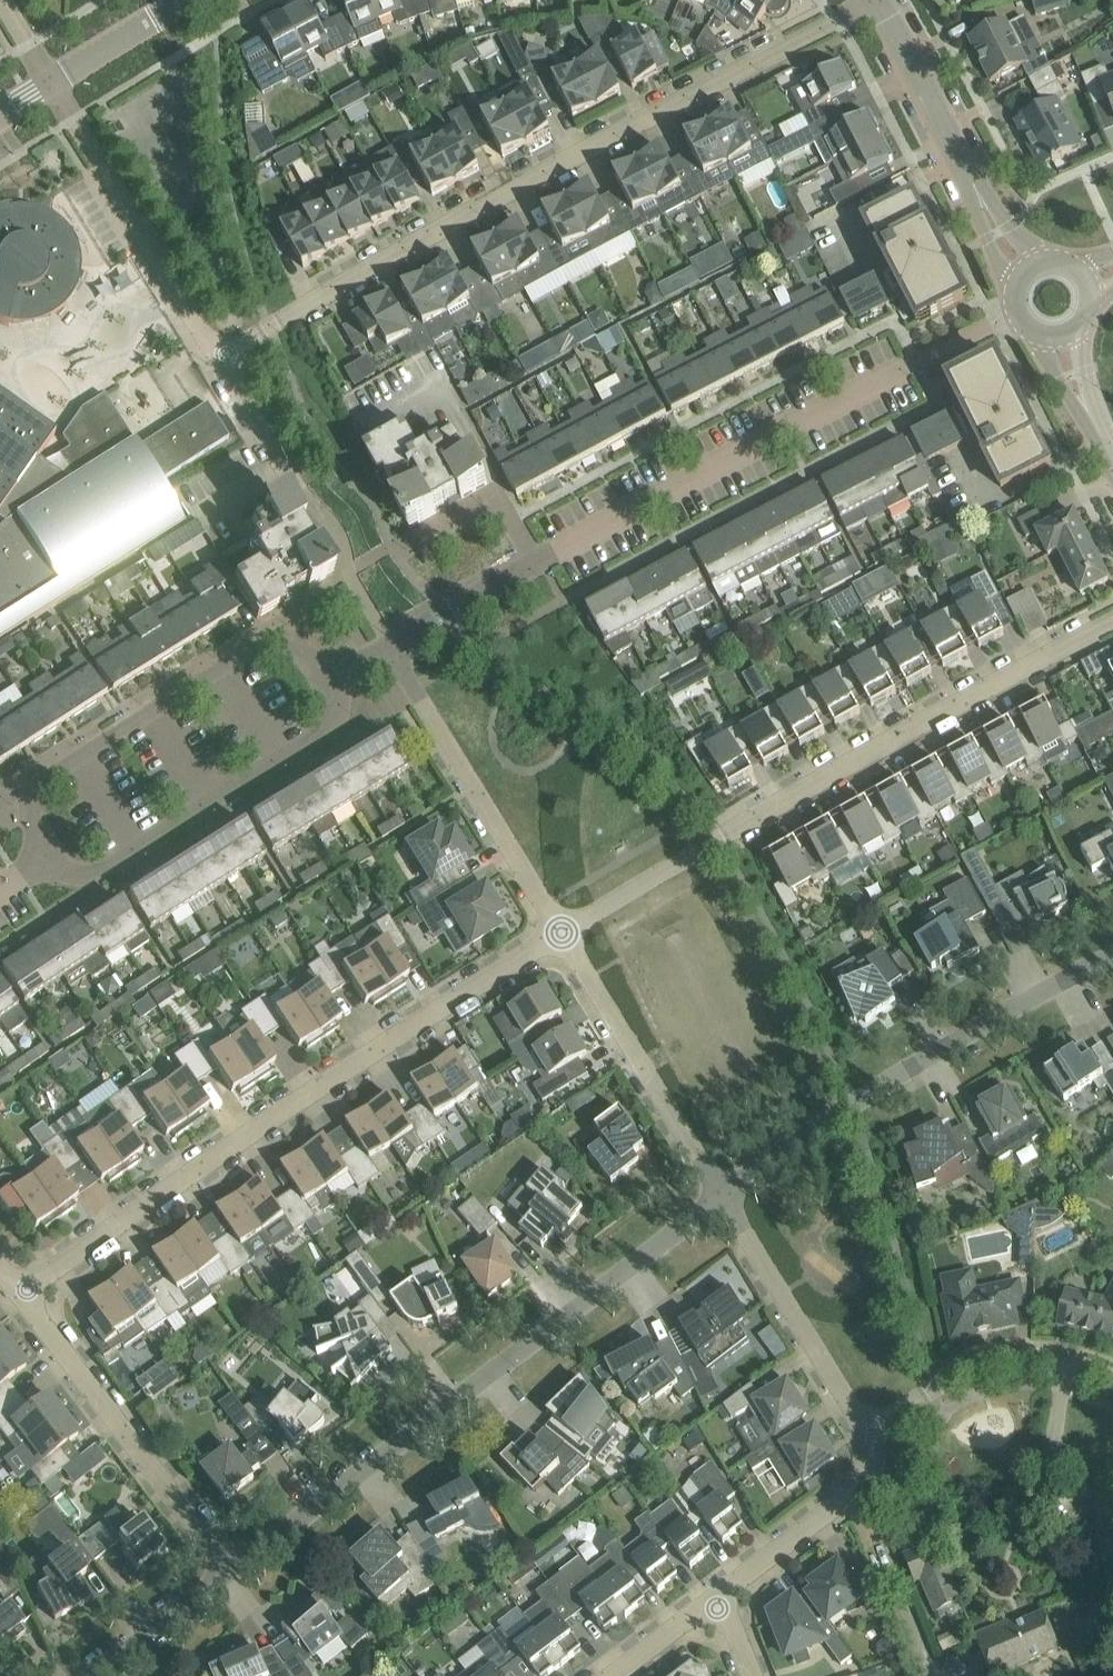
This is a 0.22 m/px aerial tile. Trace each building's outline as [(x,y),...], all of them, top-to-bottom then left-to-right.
[(350,18),(337,24),(335,20),(348,48),(385,33),(380,21),(371,0),(342,0),(350,18)] [(380,21),(394,15),(397,23),(401,25),(408,23),(421,18),(414,0),(371,0),(380,21)] [(421,18),(433,14),(430,1),(435,0),(414,0),(421,18)] [(706,7),(717,12),(724,0),(709,0),(706,7)] [(717,12),(736,27),(744,17),(756,26),(767,11),(770,13),(771,14),(773,15),(775,15),(776,15),(778,15),(780,14),(783,13),(784,12),(785,11),(786,9),(787,8),(788,6),(788,4),(788,2),(788,1),(788,0),(724,0),(717,12)] [(1036,15),(1070,6),(1068,0),(1033,0),(1036,15)] [(288,12),(290,16),(287,17),(307,55),(320,48),(327,60),(348,48),(335,20),(334,20),(336,24),(324,31),(308,1),(288,12)] [(262,58),(277,86),(291,79),(285,68),(307,55),(287,17),(284,19),(282,16),(262,26),(277,56),(266,62),(264,58),(262,58)] [(1036,41),(1025,19),(1008,27),(1005,21),(969,39),(992,83),(1027,65),(1019,49),(1036,41)] [(676,22),(673,30),(681,33),(684,25),(676,22)] [(667,62),(657,43),(650,30),(638,36),(626,43),(618,28),(607,34),(615,49),(613,50),(614,50),(626,74),(631,82),(634,89),(649,81),(648,79),(658,74),(670,67),(667,62)] [(475,29),(466,31),(469,40),(477,38),(475,29)] [(697,43),(718,59),(728,46),(707,30),(697,43)] [(592,42),(600,57),(601,56),(602,57),(614,50),(613,50),(615,49),(607,34),(592,42)] [(471,44),(462,50),(468,60),(471,66),(481,61),(471,44)] [(530,94),(542,88),(534,72),(526,57),(521,47),(508,54),(521,79),(529,94),(530,93),(530,94)] [(601,56),(600,57),(578,68),(595,101),(598,107),(622,95),(618,88),(614,80),(602,57),(601,56)] [(820,78),(803,86),(815,110),(803,116),(810,129),(834,117),(828,104),(857,89),(847,69),(844,70),(841,65),(839,63),(837,61),(835,60),(832,59),(829,59),(828,59),(825,60),(823,61),(821,63),(819,65),(818,67),(818,70),(818,73),(819,76),(820,78)] [(426,69),(433,83),(436,87),(445,81),(436,64),(426,69)] [(542,88),(554,82),(554,81),(555,80),(547,65),(546,66),(534,72),(542,88)] [(1112,112),(1112,77),(1110,78),(1105,66),(1081,76),(1095,109),(1109,103),(1112,112)] [(554,81),(554,82),(567,105),(574,120),(598,107),(595,101),(578,68),(555,80),(554,81)] [(1052,162),(1053,164),(1057,162),(1056,160),(1081,147),(1057,103),(1067,98),(1059,83),(1037,94),(1045,108),(1017,123),(1042,168),(1052,162)] [(543,118),(530,94),(530,93),(529,94),(506,106),(525,140),(527,145),(551,132),(548,128),(543,118)] [(345,95),(332,101),(340,115),(352,108),(345,95)] [(370,114),(363,102),(347,112),(353,123),(370,114)] [(463,110),(471,126),(483,119),(484,118),(476,103),(463,110)] [(483,119),(504,157),(527,145),(525,140),(506,106),(484,118),(483,119)] [(450,117),(458,132),(459,132),(471,126),(463,110),(450,117)] [(752,151),(733,113),(709,125),(737,179),(774,160),(768,150),(765,144),(752,151)] [(807,147),(817,143),(829,166),(835,163),(840,160),(872,143),(879,140),(877,137),(881,135),(871,115),(841,130),(834,117),(810,129),(801,134),(807,147)] [(709,125),(685,137),(705,175),(693,181),(701,197),(737,179),(709,125)] [(266,127),(248,127),(251,158),(252,163),(278,149),(266,127)] [(459,132),(458,132),(435,144),(453,176),(457,182),(480,170),(476,163),(472,155),(459,132)] [(840,160),(835,163),(846,186),(830,193),(837,207),(872,190),(865,177),(895,162),(884,141),(881,143),(879,140),(872,143),(840,160)] [(407,176),(419,170),(412,157),(413,156),(405,141),(392,148),(394,150),(401,165),(407,176)] [(412,157),(419,170),(426,181),(433,195),(457,182),(453,176),(435,144),(413,156),(412,157)] [(297,146),(286,153),(293,166),(305,160),(297,146)] [(776,146),(768,150),(774,160),(775,164),(783,160),(776,146)] [(388,170),(377,177),(376,177),(394,208),(398,215),(422,202),(407,176),(401,165),(394,150),(392,148),(380,155),(388,170)] [(681,187),(661,149),(638,162),(666,215),(701,197),(693,181),(681,187)] [(282,155),(275,159),(278,165),(285,161),(282,155)] [(365,183),(353,190),(371,222),(375,229),(398,215),(394,208),(376,177),(377,177),(368,162),(357,168),(365,183)] [(638,162),(614,174),(634,212),(622,218),(631,234),(644,228),(666,215),(638,162)] [(342,196),(330,203),(329,203),(348,235),(352,242),(375,229),(371,222),(353,190),(345,175),(333,182),(342,196)] [(611,224),(591,186),(567,199),(596,253),(631,234),(622,218),(611,224)] [(319,210),(307,216),(306,217),(324,248),(328,255),(352,242),(348,235),(329,203),(330,203),(322,188),(310,195),(319,210)] [(883,251),(888,261),(886,262),(893,275),(888,278),(897,295),(901,292),(917,323),(919,322),(917,317),(929,311),(931,316),(965,299),(964,297),(959,299),(953,288),(958,285),(928,228),(926,229),(922,220),(924,218),(919,210),(914,213),(908,201),(913,198),(913,197),(865,222),(881,252),(883,251)] [(567,199),(543,211),(564,249),(552,256),(561,271),(596,253),(567,199)] [(287,208),(295,223),(283,230),(305,269),(328,255),(324,248),(306,217),(307,216),(299,201),(287,208)] [(7,326),(9,327),(10,322),(13,323),(18,324),(23,324),(28,324),(33,323),(38,322),(43,320),(47,318),(52,316),(56,313),(60,310),(64,307),(67,303),(71,299),(73,295),(76,290),(78,286),(79,281),(80,276),(81,271),(81,266),(81,261),(81,256),(80,251),(78,246),(76,241),(74,237),(71,232),(68,228),(65,224),(61,221),(57,218),(53,215),(49,212),(44,210),(39,209),(35,207),(29,207),(24,206),(19,206),(14,207),(12,207),(11,203),(6,204),(0,206),(0,324),(7,326)] [(541,262),(520,224),(496,237),(526,290),(561,271),(552,256),(541,262)] [(746,240),(753,254),(768,246),(760,232),(746,240)] [(496,237),(473,250),(494,287),(482,294),(491,309),(526,290),(496,237)] [(792,238),(778,245),(784,256),(798,250),(792,238)] [(769,260),(781,254),(776,244),(765,250),(769,260)] [(471,300),(450,263),(427,276),(457,329),(458,331),(476,321),(478,316),(484,313),(491,309),(482,294),(471,300)] [(682,289),(698,282),(690,264),(674,271),(682,289)] [(413,334),(412,335),(420,349),(457,329),(427,276),(403,289),(424,326),(412,333),(413,334)] [(869,309),(871,314),(899,300),(897,295),(888,278),(887,276),(845,297),(858,321),(860,320),(857,315),(869,309)] [(729,279),(716,286),(721,294),(733,287),(729,279)] [(816,297),(812,288),(801,293),(824,338),(846,327),(827,291),(816,297)] [(790,299),(795,308),(784,313),(803,349),(824,338),(801,293),(790,299)] [(356,318),(370,342),(382,336),(389,348),(412,335),(413,334),(412,333),(391,296),(376,304),(377,306),(356,318)] [(491,309),(484,313),(489,323),(496,319),(491,309)] [(594,331),(610,327),(606,310),(590,314),(594,331)] [(773,319),(769,310),(758,315),(781,360),(803,349),(784,313),(773,319)] [(748,321),(752,330),(741,335),(760,371),(781,360),(758,315),(748,321)] [(570,329),(579,345),(593,337),(585,321),(570,329)] [(731,340),(726,332),(715,337),(738,382),(760,371),(741,335),(731,340)] [(705,343),(709,351),(698,357),(717,393),(738,382),(715,337),(705,343)] [(553,343),(539,350),(547,364),(560,357),(553,343)] [(688,362),(684,354),(672,360),(695,404),(717,393),(698,357),(688,362)] [(672,360),(662,365),(667,373),(655,379),(674,415),(695,404),(672,360)] [(952,385),(950,386),(966,417),(961,420),(969,437),(974,435),(981,448),(983,447),(988,456),(986,458),(1002,488),(1049,464),(1048,462),(1043,464),(1037,452),(1042,450),(1033,433),(1031,434),(1027,425),(1029,424),(1004,376),(999,378),(993,367),(998,364),(997,362),(963,379),(966,384),(954,390),(952,385)] [(365,381),(356,365),(347,371),(355,386),(365,381)] [(553,384),(548,374),(537,379),(543,389),(553,384)] [(493,394),(487,383),(485,379),(462,392),(470,406),(493,394)] [(637,389),(633,380),(623,385),(646,430),(668,418),(657,399),(649,383),(637,389)] [(612,392),(616,400),(606,406),(625,441),(646,430),(623,385),(612,392)] [(6,523),(1,527),(0,528),(0,639),(103,573),(186,520),(177,506),(167,491),(161,481),(139,447),(135,440),(134,440),(73,479),(70,481),(38,458),(55,434),(0,395),(0,519),(6,523)] [(70,449),(59,456),(73,479),(134,440),(105,395),(82,410),(63,437),(70,449)] [(595,412),(590,403),(580,409),(604,453),(625,441),(606,406),(595,412)] [(208,404),(139,447),(161,481),(229,438),(208,404)] [(569,414),(574,423),(563,429),(583,464),(604,453),(580,409),(569,414)] [(919,435),(917,436),(929,460),(970,439),(969,437),(961,420),(958,415),(930,429),(933,434),(921,440),(919,435)] [(442,447),(423,458),(406,428),(367,451),(381,476),(385,474),(400,501),(396,503),(411,528),(436,514),(434,510),(446,503),(447,504),(448,503),(447,502),(455,498),(456,499),(458,499),(460,499),(462,498),(463,499),(488,485),(454,425),(441,433),(452,453),(447,456),(442,447)] [(553,434),(548,426),(537,432),(561,476),(583,464),(563,429),(553,434)] [(527,437),(531,446),(521,452),(540,487),(561,476),(537,432),(527,437)] [(915,437),(891,448),(884,452),(909,500),(930,489),(933,496),(934,497),(935,498),(937,498),(938,498),(944,495),(915,437)] [(521,452),(510,457),(506,449),(495,455),(519,499),(540,487),(521,452)] [(884,452),(877,456),(864,462),(883,498),(889,510),(909,500),(884,452)] [(864,462),(851,469),(844,473),(862,509),(883,498),(864,462)] [(844,473),(837,476),(823,483),(841,519),(862,509),(844,473)] [(817,487),(803,494),(796,497),(815,533),(835,522),(817,487)] [(245,599),(257,619),(283,604),(280,600),(306,584),(309,588),(334,573),(319,548),(315,551),(307,538),(308,538),(307,537),(306,537),(302,530),(303,529),(303,527),(303,525),(302,523),(303,522),(288,497),(242,525),(249,538),(220,556),(222,558),(224,562),(253,545),(259,554),(257,555),(270,577),(242,594),(245,599)] [(796,497),(789,501),(776,508),(795,544),(815,533),(796,497)] [(776,508),(763,515),(756,518),(781,567),(801,557),(795,544),(776,508)] [(1018,521),(1027,538),(1038,533),(1049,556),(1059,551),(1086,536),(1082,528),(1084,527),(1079,516),(1077,517),(1074,513),(1048,528),(1039,511),(1018,521)] [(756,518),(749,522),(736,529),(761,578),(781,567),(756,518)] [(927,536),(932,545),(961,530),(956,521),(928,535),(927,536)] [(928,535),(924,528),(913,533),(921,550),(932,545),(927,536),(928,535)] [(736,529),(722,536),(715,539),(741,589),(761,578),(736,529)] [(1082,595),(1109,581),(1086,536),(1059,551),(1082,595)] [(715,539),(709,543),(695,550),(705,570),(720,599),(741,589),(715,539)] [(884,550),(888,559),(909,549),(904,540),(884,550)] [(888,559),(884,550),(872,556),(877,565),(888,559)] [(688,554),(674,561),(668,565),(694,614),(715,603),(688,554)] [(841,584),(862,573),(854,556),(833,568),(841,584)] [(231,607),(245,599),(242,594),(224,562),(222,558),(185,581),(194,595),(211,622),(215,629),(237,616),(231,607)] [(140,577),(149,571),(142,560),(133,566),(140,577)] [(668,565),(661,569),(648,576),(667,611),(675,624),(694,614),(668,565)] [(822,594),(841,584),(833,568),(814,578),(820,590),(822,594)] [(980,600),(961,610),(960,610),(966,620),(965,621),(980,648),(1005,635),(997,621),(994,623),(985,605),(1001,597),(987,572),(970,581),(980,600)] [(132,588),(122,573),(108,582),(118,598),(132,588)] [(648,576),(635,583),(628,587),(647,622),(667,611),(648,576)] [(628,587),(621,591),(608,598),(627,633),(647,622),(628,587)] [(853,588),(840,595),(850,614),(864,607),(853,588)] [(1039,607),(1031,589),(1008,601),(1017,618),(1021,616),(1039,607)] [(825,600),(822,594),(820,590),(799,601),(804,611),(825,600)] [(194,595),(184,601),(179,593),(168,599),(195,642),(215,629),(211,622),(194,595)] [(67,622),(88,608),(82,598),(60,612),(67,622)] [(588,609),(593,618),(593,619),(589,621),(606,644),(614,655),(634,645),(627,633),(608,598),(588,609)] [(158,606),(163,614),(153,620),(170,647),(175,654),(195,642),(168,599),(158,606)] [(780,611),(782,616),(784,621),(804,611),(799,601),(780,611)] [(944,619),(925,629),(924,630),(938,654),(937,655),(944,668),(969,654),(961,641),(958,642),(951,629),(965,621),(966,620),(960,610),(961,610),(958,605),(941,614),(944,619)] [(144,606),(124,618),(128,624),(150,660),(154,667),(175,654),(170,647),(153,620),(144,606)] [(782,616),(780,611),(777,606),(756,617),(761,626),(782,616)] [(51,630),(60,624),(55,615),(45,622),(51,630)] [(761,626),(756,617),(737,627),(741,637),(761,626)] [(117,631),(122,639),(112,645),(130,673),(134,680),(154,667),(150,660),(128,624),(117,631)] [(908,639),(889,649),(888,649),(902,674),(901,675),(908,687),(933,674),(926,661),(937,655),(938,654),(924,630),(925,629),(922,624),(905,633),(908,639)] [(19,631),(9,638),(19,651),(28,644),(19,631)] [(709,642),(714,651),(734,640),(730,631),(709,642)] [(689,652),(694,662),(714,651),(709,642),(689,652)] [(112,645),(102,652),(97,643),(86,650),(113,693),(134,680),(130,673),(112,645)] [(872,658),(853,669),(852,669),(858,679),(857,680),(872,707),(897,694),(890,681),(901,675),(902,674),(888,649),(889,649),(886,644),(869,653),(872,658)] [(1110,670),(1112,676),(1112,655),(1110,649),(1082,664),(1090,680),(1110,670)] [(669,663),(674,672),(694,662),(689,652),(669,663)] [(80,654),(69,661),(74,669),(64,676),(86,710),(107,696),(93,675),(80,654)] [(674,672),(669,663),(654,671),(659,680),(661,680),(674,672)] [(706,664),(667,685),(674,697),(713,676),(706,664)] [(836,678),(817,689),(816,689),(822,699),(821,700),(837,727),(861,713),(853,700),(850,701),(843,688),(857,680),(858,679),(852,669),(853,669),(850,664),(833,673),(836,678)] [(654,671),(632,683),(642,696),(663,685),(661,680),(659,680),(654,671)] [(64,676),(54,682),(49,674),(39,681),(66,723),(86,710),(64,676)] [(29,687),(34,695),(24,702),(46,736),(66,723),(39,681),(29,687)] [(764,683),(752,690),(758,700),(770,693),(764,683)] [(800,698),(781,709),(780,710),(788,723),(787,723),(801,747),(825,733),(818,720),(814,721),(807,708),(821,700),(822,699),(816,689),(817,689),(814,684),(797,693),(800,698)] [(14,709),(8,700),(0,706),(0,709),(26,749),(46,736),(24,702),(14,709)] [(1045,701),(1021,715),(1024,722),(1028,728),(1031,734),(1035,742),(1036,742),(1044,757),(1045,757),(1048,763),(1069,752),(1065,746),(1079,738),(1075,731),(1071,722),(1064,709),(1052,715),(1045,701)] [(764,719),(745,729),(745,730),(750,740),(765,767),(790,753),(782,740),(779,742),(773,732),(787,723),(788,723),(780,710),(781,709),(778,704),(761,714),(764,719)] [(6,762),(26,749),(0,709),(0,753),(6,762)] [(1081,717),(1071,722),(1075,731),(1085,726),(1081,717)] [(1009,721),(985,734),(988,740),(992,748),(995,754),(1000,762),(1000,761),(1006,771),(1025,761),(1028,766),(1044,757),(1036,742),(1035,742),(1031,734),(1028,728),(1017,735),(1013,728),(1009,721)] [(702,737),(686,746),(701,769),(714,761),(730,788),(754,774),(746,760),(743,762),(735,748),(750,740),(745,730),(745,729),(742,724),(726,734),(729,739),(710,750),(702,737)] [(388,734),(381,739),(368,747),(389,781),(409,768),(390,737),(388,734)] [(973,740),(949,754),(953,760),(956,767),(960,773),(964,781),(965,781),(970,791),(971,790),(990,780),(993,785),(1009,776),(1006,771),(1000,761),(1000,762),(995,754),(992,748),(981,754),(977,746),(973,740)] [(368,747),(356,754),(349,759),(369,793),(389,781),(368,747)] [(349,759),(342,762),(329,770),(350,805),(369,793),(349,759)] [(938,760),(913,773),(916,780),(920,786),(921,786),(934,811),(935,810),(954,800),(957,805),(974,796),(971,790),(970,791),(965,781),(964,781),(960,773),(956,767),(945,774),(941,767),(938,760)] [(329,770),(317,778),(309,782),(330,816),(350,805),(329,770)] [(1105,782),(1106,783),(1112,797),(1112,777),(1105,782)] [(902,780),(877,794),(881,800),(885,807),(885,806),(899,831),(899,830),(919,820),(921,825),(938,816),(935,810),(934,811),(921,786),(920,786),(909,792),(905,786),(902,780)] [(309,782),(304,786),(290,794),(311,828),(330,816),(309,782)] [(290,794),(278,801),(270,806),(291,840),(311,828),(290,794)] [(866,800),(842,814),(845,820),(849,826),(863,851),(864,850),(867,856),(886,845),(902,836),(899,830),(899,831),(885,806),(885,807),(873,813),(866,800)] [(413,820),(425,813),(419,803),(407,811),(413,820)] [(270,806),(265,809),(252,817),(272,852),(291,840),(270,806)] [(393,832),(404,826),(399,816),(387,822),(393,832)] [(831,820),(806,834),(810,840),(813,846),(814,846),(828,871),(829,870),(832,876),(859,860),(865,871),(872,867),(866,856),(867,856),(864,850),(863,851),(849,826),(838,833),(831,820)] [(245,822),(231,830),(225,834),(246,868),(266,855),(245,822)] [(393,832),(387,822),(375,830),(380,839),(393,832)] [(1082,851),(1083,853),(1093,873),(1109,864),(1112,871),(1112,826),(1099,834),(1102,840),(1082,851)] [(989,827),(976,834),(983,847),(996,840),(989,827)] [(417,841),(410,845),(431,881),(408,895),(417,909),(450,889),(442,876),(469,860),(452,833),(442,839),(436,829),(417,841)] [(225,834),(218,839),(205,847),(227,880),(246,868),(225,834)] [(795,840),(771,854),(775,861),(782,873),(786,881),(775,888),(787,911),(801,904),(793,890),(812,880),(815,885),(832,876),(829,870),(828,871),(814,846),(813,846),(802,853),(795,840)] [(357,861),(369,854),(363,844),(351,851),(357,861)] [(205,847),(193,855),(186,859),(207,893),(227,880),(205,847)] [(357,861),(351,851),(340,858),(345,868),(357,861)] [(186,859),(180,863),(167,871),(189,905),(207,893),(186,859)] [(315,880),(327,872),(322,863),(309,870),(315,880)] [(986,868),(972,876),(983,896),(991,911),(1005,903),(997,888),(997,887),(986,868)] [(1024,873),(1007,882),(1015,897),(1029,921),(1032,926),(1044,921),(1045,922),(1056,917),(1056,915),(1070,909),(1070,908),(1069,908),(1067,905),(1068,903),(1068,902),(1068,900),(1068,898),(1068,897),(1068,895),(1067,894),(1066,892),(1066,891),(1065,889),(1064,888),(1063,887),(1062,886),(1060,885),(1059,884),(1058,883),(1056,880),(1057,879),(1056,878),(1051,880),(1046,869),(1028,881),(1024,873)] [(315,880),(309,870),(298,876),(304,886),(315,880)] [(167,871),(155,879),(148,884),(169,918),(189,905),(167,871)] [(943,921),(926,930),(929,935),(917,941),(922,950),(933,969),(945,963),(949,969),(980,952),(965,926),(987,913),(976,894),(968,880),(943,893),(958,919),(945,926),(943,921)] [(148,884),(142,887),(129,896),(150,929),(169,918),(148,884)] [(458,902),(450,889),(417,909),(418,911),(425,922),(426,923),(448,909),(459,927),(445,936),(456,953),(497,929),(491,919),(501,913),(497,906),(498,901),(493,894),(489,893),(484,886),(458,902)] [(271,907),(282,900),(277,891),(265,897),(271,907)] [(271,907),(265,897),(253,904),(259,914),(271,907)] [(122,900),(103,913),(124,947),(129,953),(148,940),(122,900)] [(383,909),(371,916),(376,924),(388,916),(383,909)] [(418,911),(408,917),(413,924),(418,926),(425,922),(418,911)] [(103,913),(84,925),(100,952),(109,966),(129,953),(124,947),(103,913)] [(375,925),(385,940),(363,954),(390,995),(407,985),(403,979),(409,976),(397,957),(395,954),(407,946),(388,916),(376,924),(375,925)] [(84,925),(79,917),(59,930),(81,964),(90,978),(109,966),(100,952),(84,925)] [(235,937),(247,929),(241,920),(229,928),(235,937)] [(235,937),(229,928),(219,935),(224,944),(235,937)] [(59,930),(53,935),(41,943),(63,977),(81,964),(59,930)] [(193,957),(206,949),(200,940),(187,947),(193,957)] [(330,950),(324,941),(313,949),(320,960),(339,990),(351,982),(365,1004),(370,1000),(374,1006),(390,995),(363,954),(352,961),(334,948),(330,950)] [(41,943),(28,951),(22,955),(44,989),(63,977),(41,943)] [(193,957),(187,947),(177,953),(182,963),(193,957)] [(884,953),(859,967),(863,976),(840,987),(855,1020),(862,1017),(867,1023),(897,1002),(889,992),(904,982),(884,953)] [(22,955),(15,960),(2,969),(24,1002),(44,989),(22,955)] [(308,968),(318,983),(296,997),(324,1039),(340,1028),(336,1022),(342,1019),(327,997),(339,990),(320,960),(308,968)] [(193,966),(183,972),(190,983),(200,977),(193,966)] [(150,985),(160,978),(154,969),(144,975),(150,985)] [(150,985),(144,975),(131,984),(137,993),(150,985)] [(0,980),(0,1021),(9,1034),(28,1020),(0,980)] [(511,1011),(526,1036),(509,1046),(519,1062),(520,1062),(536,1052),(545,1046),(536,1030),(563,1014),(547,989),(511,1011)] [(119,999),(110,1006),(116,1016),(126,1009),(135,1003),(128,993),(119,999)] [(296,997),(275,1011),(265,996),(253,1004),(272,1034),(284,1026),(298,1047),(304,1044),(308,1049),(324,1039),(296,997)] [(226,1014),(216,1021),(230,1041),(257,1083),(273,1072),(270,1067),(275,1063),(261,1041),(272,1034),(253,1004),(241,1012),(243,1015),(235,1020),(226,1014)] [(98,1014),(93,1007),(85,1012),(96,1029),(116,1016),(110,1006),(98,1014)] [(74,1035),(85,1028),(78,1019),(68,1026),(74,1035)] [(74,1035),(68,1026),(48,1039),(54,1049),(74,1035)] [(520,1062),(524,1068),(535,1074),(539,1072),(544,1080),(534,1087),(543,1102),(570,1086),(561,1071),(588,1055),(572,1029),(545,1046),(536,1052),(520,1062)] [(95,1032),(85,1039),(92,1049),(97,1046),(99,1037),(95,1032)] [(230,1041),(208,1056),(198,1040),(186,1048),(206,1078),(218,1070),(232,1091),(238,1088),(241,1093),(257,1083),(230,1041)] [(25,1056),(31,1065),(48,1052),(42,1044),(25,1056)] [(1084,1046),(1045,1071),(1065,1102),(1094,1083),(1100,1092),(1108,1087),(1112,1094),(1112,1066),(1102,1073),(1084,1046)] [(174,1057),(184,1072),(163,1086),(191,1127),(207,1116),(204,1111),(209,1107),(195,1086),(206,1078),(186,1048),(174,1057)] [(72,1062),(65,1051),(50,1061),(58,1072),(72,1062)] [(450,1057),(447,1051),(430,1062),(458,1104),(471,1095),(474,1099),(481,1094),(491,1110),(493,1110),(503,1103),(481,1068),(470,1075),(456,1053),(450,1057)] [(6,1069),(12,1078),(31,1065),(25,1056),(6,1069)] [(412,1082),(415,1086),(426,1103),(416,1110),(435,1140),(446,1133),(436,1118),(458,1104),(430,1062),(414,1072),(418,1078),(412,1082)] [(12,1078),(6,1069),(0,1074),(0,1095),(15,1084),(11,1078),(12,1078)] [(132,1085),(120,1094),(140,1123),(152,1115),(154,1118),(166,1136),(172,1132),(175,1138),(191,1127),(163,1086),(153,1071),(152,1072),(153,1073),(133,1087),(132,1085)] [(111,1082),(78,1104),(87,1117),(126,1172),(142,1161),(138,1156),(143,1152),(142,1151),(131,1134),(129,1131),(140,1123),(120,1094),(119,1094),(111,1082)] [(984,1104),(985,1105),(977,1109),(991,1135),(980,1141),(992,1164),(1046,1135),(1035,1115),(1027,1120),(1011,1091),(1004,1095),(1003,1094),(1002,1094),(1002,1095),(986,1104),(986,1103),(984,1104)] [(385,1099),(382,1094),(365,1104),(393,1146),(405,1138),(418,1152),(435,1140),(416,1110),(405,1117),(391,1096),(385,1099)] [(503,1103),(493,1110),(495,1114),(506,1108),(503,1103)] [(347,1124),(351,1130),(361,1146),(351,1153),(370,1183),(381,1175),(371,1160),(393,1146),(365,1104),(349,1115),(353,1121),(347,1124)] [(621,1109),(596,1128),(606,1142),(590,1154),(612,1184),(640,1163),(636,1156),(645,1149),(621,1109)] [(126,1172),(87,1117),(66,1131),(54,1140),(75,1169),(86,1160),(101,1182),(106,1178),(110,1183),(126,1172)] [(922,1146),(906,1152),(912,1173),(918,1192),(935,1186),(937,1191),(967,1175),(970,1178),(977,1184),(984,1189),(992,1194),(999,1191),(988,1169),(978,1149),(964,1155),(953,1133),(949,1125),(950,1125),(950,1124),(917,1138),(918,1140),(919,1139),(922,1146)] [(317,1137),(301,1147),(329,1190),(349,1175),(357,1185),(360,1190),(370,1183),(351,1153),(340,1160),(338,1157),(326,1139),(326,1138),(320,1142),(317,1137)] [(36,1158),(43,1170),(32,1178),(61,1218),(77,1207),(73,1202),(78,1198),(63,1177),(75,1169),(54,1140),(42,1148),(45,1151),(36,1158)] [(338,1204),(336,1200),(301,1147),(284,1158),(288,1164),(283,1167),(297,1189),(287,1196),(306,1225),(317,1218),(313,1212),(321,1206),(326,1212),(338,1204)] [(464,1158),(452,1166),(460,1178),(472,1170),(464,1158)] [(1103,1167),(1112,1178),(1112,1158),(1103,1167)] [(525,1187),(509,1206),(527,1222),(521,1230),(543,1249),(556,1233),(560,1237),(584,1209),(563,1192),(566,1188),(545,1171),(529,1190),(525,1187)] [(36,1228),(41,1224),(45,1229),(61,1218),(32,1178),(12,1192),(10,1189),(0,1196),(0,1200),(13,1219),(24,1211),(36,1228)] [(252,1180),(236,1191),(274,1247),(296,1232),(306,1225),(287,1196),(276,1203),(274,1200),(261,1182),(256,1185),(252,1180)] [(220,1202),(224,1207),(218,1211),(233,1232),(222,1240),(243,1269),(249,1265),(274,1247),(236,1191),(220,1202)] [(459,1211),(482,1237),(498,1223),(475,1197),(459,1211)] [(1036,1204),(1036,1221),(1058,1209),(1043,1200),(1036,1204)] [(1036,1204),(1016,1213),(1020,1220),(1028,1224),(1036,1226),(1036,1221),(1036,1204)] [(391,1214),(381,1221),(388,1231),(398,1224),(391,1214)] [(192,1230),(188,1224),(172,1235),(200,1276),(221,1261),(232,1276),(243,1269),(222,1240),(212,1247),(197,1226),(192,1230)] [(160,1252),(154,1255),(169,1277),(159,1284),(179,1313),(182,1317),(191,1311),(192,1307),(188,1301),(208,1287),(200,1276),(172,1235),(156,1246),(160,1252)] [(520,1277),(507,1258),(497,1242),(466,1263),(489,1297),(520,1277)] [(353,1257),(347,1261),(364,1284),(363,1284),(365,1287),(377,1279),(359,1253),(353,1257)] [(249,1265),(243,1269),(248,1276),(254,1272),(249,1265)] [(124,1269),(108,1280),(116,1290),(137,1320),(147,1334),(148,1335),(169,1320),(179,1313),(159,1284),(148,1291),(146,1288),(133,1270),(128,1274),(124,1269)] [(991,1329),(1015,1323),(1012,1306),(1022,1303),(1018,1285),(974,1295),(970,1276),(947,1281),(951,1300),(947,1301),(955,1337),(991,1329)] [(443,1277),(420,1288),(416,1283),(393,1301),(405,1319),(408,1321),(410,1324),(413,1325),(416,1326),(419,1327),(422,1327),(424,1327),(426,1327),(429,1326),(438,1322),(440,1327),(452,1321),(449,1316),(459,1311),(443,1277)] [(95,1329),(88,1334),(105,1358),(123,1346),(125,1349),(147,1334),(137,1320),(116,1290),(108,1280),(93,1291),(96,1296),(91,1300),(95,1305),(102,1316),(91,1324),(95,1329)] [(338,1370),(333,1373),(334,1375),(338,1372),(356,1388),(374,1367),(375,1368),(383,1359),(383,1358),(393,1351),(380,1333),(375,1326),(387,1317),(379,1306),(363,1284),(354,1291),(363,1303),(359,1305),(362,1309),(339,1326),(315,1330),(315,1332),(316,1331),(320,1352),(318,1353),(318,1354),(330,1350),(338,1370)] [(697,1318),(696,1316),(680,1325),(696,1352),(682,1360),(684,1363),(697,1389),(703,1399),(719,1391),(710,1372),(733,1355),(732,1354),(750,1341),(741,1326),(749,1320),(730,1289),(703,1310),(704,1312),(697,1318)] [(1107,1302),(1066,1292),(1064,1300),(1059,1299),(1055,1317),(1060,1318),(1058,1326),(1112,1339),(1112,1336),(1112,1290),(1107,1302)] [(772,1326),(759,1336),(778,1361),(790,1351),(772,1326)] [(10,1347),(0,1334),(0,1355),(10,1347)] [(618,1355),(611,1359),(610,1360),(620,1379),(627,1393),(630,1391),(640,1407),(653,1397),(656,1402),(675,1388),(683,1399),(697,1389),(684,1363),(670,1373),(663,1364),(661,1366),(648,1341),(638,1345),(628,1349),(618,1355)] [(0,1355),(0,1409),(12,1400),(1,1385),(26,1366),(25,1365),(25,1366),(10,1347),(0,1355)] [(170,1372),(161,1378),(143,1391),(152,1402),(178,1383),(170,1372)] [(587,1462),(592,1456),(598,1460),(615,1439),(609,1435),(617,1424),(584,1381),(549,1414),(569,1430),(574,1432),(565,1444),(566,1444),(587,1462)] [(732,1419),(750,1408),(757,1420),(751,1423),(765,1446),(782,1433),(789,1428),(807,1414),(798,1399),(801,1397),(794,1385),(790,1387),(788,1383),(769,1395),(761,1399),(752,1384),(724,1406),(731,1417),(732,1419)] [(275,1411),(259,1399),(245,1409),(249,1414),(263,1434),(279,1423),(291,1431),(286,1434),(297,1447),(322,1426),(323,1426),(324,1424),(325,1423),(325,1421),(325,1420),(325,1418),(324,1417),(324,1416),(323,1415),(322,1414),(313,1406),(319,1398),(304,1385),(292,1400),(287,1397),(275,1411)] [(234,1393),(219,1405),(235,1425),(249,1414),(245,1409),(234,1393)] [(1,1431),(8,1440),(20,1430),(28,1442),(63,1416),(48,1397),(49,1396),(48,1395),(23,1414),(12,1400),(0,1409),(0,1429),(1,1431)] [(724,1406),(718,1409),(725,1420),(731,1417),(724,1406)] [(63,1416),(28,1442),(16,1451),(37,1478),(41,1484),(43,1485),(54,1476),(65,1468),(54,1454),(78,1435),(78,1434),(77,1434),(63,1416)] [(747,1459),(754,1470),(770,1460),(788,1489),(804,1479),(805,1481),(835,1459),(825,1444),(829,1441),(821,1429),(818,1431),(815,1428),(797,1440),(789,1444),(782,1433),(765,1446),(747,1459)] [(547,1451),(531,1435),(503,1462),(535,1495),(552,1478),(565,1491),(592,1465),(587,1462),(566,1444),(553,1457),(547,1451)] [(226,1500),(255,1479),(252,1475),(261,1468),(251,1455),(242,1462),(232,1449),(214,1462),(211,1458),(201,1466),(226,1500)] [(736,1495),(712,1464),(691,1480),(709,1504),(699,1511),(705,1519),(724,1545),(725,1544),(724,1543),(744,1527),(725,1503),(736,1495)] [(54,1476),(43,1485),(51,1497),(63,1488),(54,1476)] [(37,1478),(26,1487),(30,1492),(41,1484),(37,1478)] [(431,1504),(442,1520),(427,1527),(433,1535),(417,1545),(436,1576),(448,1569),(443,1538),(468,1525),(477,1529),(487,1531),(498,1528),(482,1504),(469,1485),(431,1504)] [(625,1487),(615,1495),(622,1506),(633,1498),(625,1487)] [(705,1519),(699,1511),(683,1491),(671,1500),(686,1521),(666,1536),(672,1544),(692,1569),(693,1568),(692,1567),(712,1552),(693,1528),(705,1519)] [(42,1496),(32,1504),(67,1552),(69,1550),(83,1568),(91,1562),(42,1496)] [(104,1555),(121,1541),(127,1550),(124,1553),(138,1571),(139,1570),(137,1568),(164,1547),(156,1536),(160,1533),(148,1517),(144,1520),(143,1519),(128,1530),(115,1512),(88,1534),(104,1555)] [(635,1522),(643,1533),(642,1539),(625,1551),(640,1569),(659,1594),(660,1593),(659,1592),(679,1577),(660,1552),(672,1544),(666,1536),(659,1527),(648,1513),(635,1522)] [(605,1550),(608,1555),(589,1569),(627,1619),(628,1618),(627,1617),(646,1602),(628,1578),(640,1569),(625,1551),(608,1527),(599,1533),(596,1538),(596,1542),(598,1548),(602,1552),(605,1550)] [(362,1550),(362,1549),(352,1558),(370,1578),(363,1583),(380,1603),(397,1589),(402,1595),(408,1590),(416,1599),(441,1584),(436,1576),(417,1545),(407,1552),(403,1555),(382,1532),(362,1550)] [(561,1533),(529,1557),(537,1567),(550,1557),(551,1559),(570,1546),(561,1533)] [(93,1563),(104,1555),(88,1534),(77,1542),(93,1563)] [(910,1553),(913,1559),(919,1574),(936,1614),(962,1602),(937,1542),(910,1553)] [(10,1567),(0,1547),(0,1574),(10,1567)] [(29,1565),(29,1571),(30,1577),(37,1588),(55,1620),(91,1601),(79,1579),(86,1573),(83,1568),(69,1550),(67,1552),(57,1559),(53,1552),(47,1552),(41,1552),(35,1556),(31,1560),(29,1565)] [(589,1569),(588,1570),(581,1561),(550,1584),(576,1618),(588,1609),(606,1633),(626,1618),(626,1619),(627,1619),(589,1569)] [(814,1588),(816,1590),(809,1596),(822,1613),(823,1615),(829,1623),(862,1599),(868,1607),(878,1603),(868,1581),(857,1590),(838,1564),(830,1570),(830,1569),(818,1577),(819,1579),(816,1581),(819,1584),(814,1588)] [(524,1616),(527,1620),(538,1634),(563,1667),(564,1667),(563,1666),(583,1651),(565,1627),(576,1618),(550,1584),(538,1594),(544,1602),(524,1616)] [(319,1597),(283,1630),(286,1633),(287,1634),(298,1646),(304,1642),(315,1658),(340,1639),(352,1652),(367,1637),(345,1620),(337,1628),(330,1619),(335,1614),(334,1613),(319,1597)] [(774,1636),(781,1652),(784,1651),(787,1657),(825,1643),(842,1666),(854,1657),(829,1623),(823,1615),(812,1623),(794,1597),(770,1614),(778,1634),(774,1636)] [(25,1635),(19,1628),(23,1624),(9,1606),(0,1613),(0,1651),(25,1635)] [(460,1611),(450,1618),(458,1630),(469,1622),(460,1611)] [(1012,1621),(975,1636),(992,1675),(996,1675),(1060,1649),(1045,1614),(1015,1627),(1012,1621)] [(538,1675),(549,1675),(562,1666),(563,1668),(563,1667),(538,1634),(527,1620),(508,1635),(503,1628),(490,1638),(498,1648),(512,1666),(523,1657),(538,1675)] [(956,1630),(937,1639),(944,1651),(963,1642),(956,1630)] [(498,1648),(490,1638),(478,1647),(486,1658),(487,1657),(494,1667),(500,1675),(512,1666),(498,1648)] [(211,1670),(214,1675),(270,1675),(260,1654),(258,1649),(252,1651),(248,1646),(238,1654),(236,1651),(227,1658),(229,1660),(224,1664),(211,1670)] [(286,1666),(291,1673),(292,1675),(313,1675),(305,1665),(300,1657),(287,1665),(286,1666)] [(494,1667),(487,1657),(486,1658),(467,1673),(469,1675),(501,1675),(494,1667)] [(678,1675),(698,1675),(699,1673),(694,1671),(691,1668),(695,1665),(694,1664),(678,1675)]
